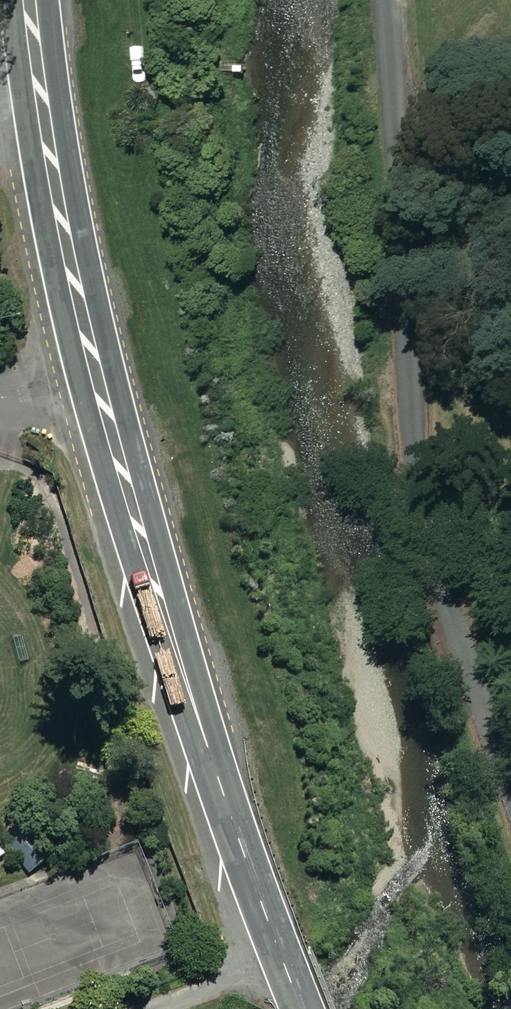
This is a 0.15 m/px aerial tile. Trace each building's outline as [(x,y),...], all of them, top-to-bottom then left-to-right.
[(20,810),(0,824),(0,855),(8,850),(24,873),(50,855),(20,810)]
